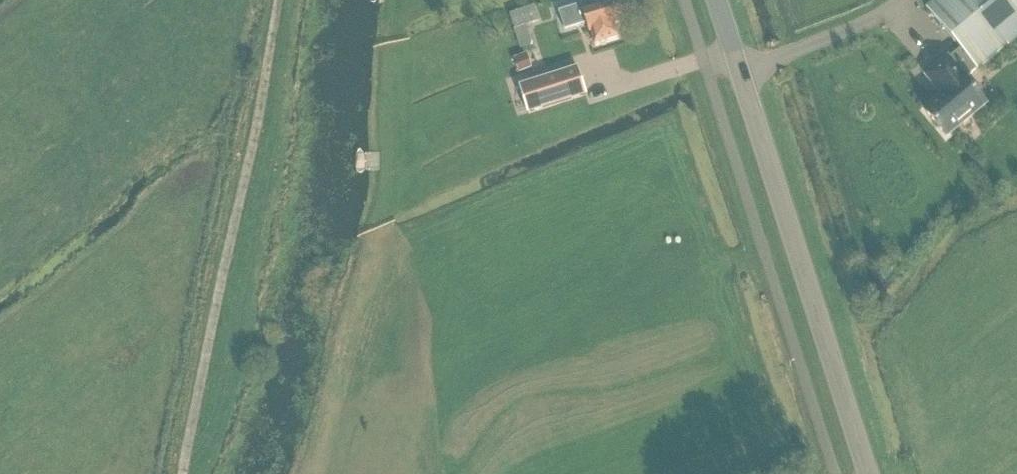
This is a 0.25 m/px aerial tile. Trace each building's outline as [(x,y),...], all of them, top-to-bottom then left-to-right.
[(925,9),(959,50),(950,58),(948,55),(923,76),(939,96),(922,110),(946,139),(988,104),(967,79),(976,71),(977,72),(1007,47),(1009,49),(1016,42),(1016,0),(936,0),(925,9)] [(618,38),(614,24),(622,22),(616,2),(579,14),(577,7),(559,12),(565,30),(587,24),(589,32),(591,32),(595,46),(618,38)] [(533,40),(528,22),(541,19),(537,3),(512,9),(521,44),(533,40)] [(529,52),(517,56),(521,68),(533,64),(529,52)] [(586,95),(577,68),(520,86),(528,113),(586,95)]
